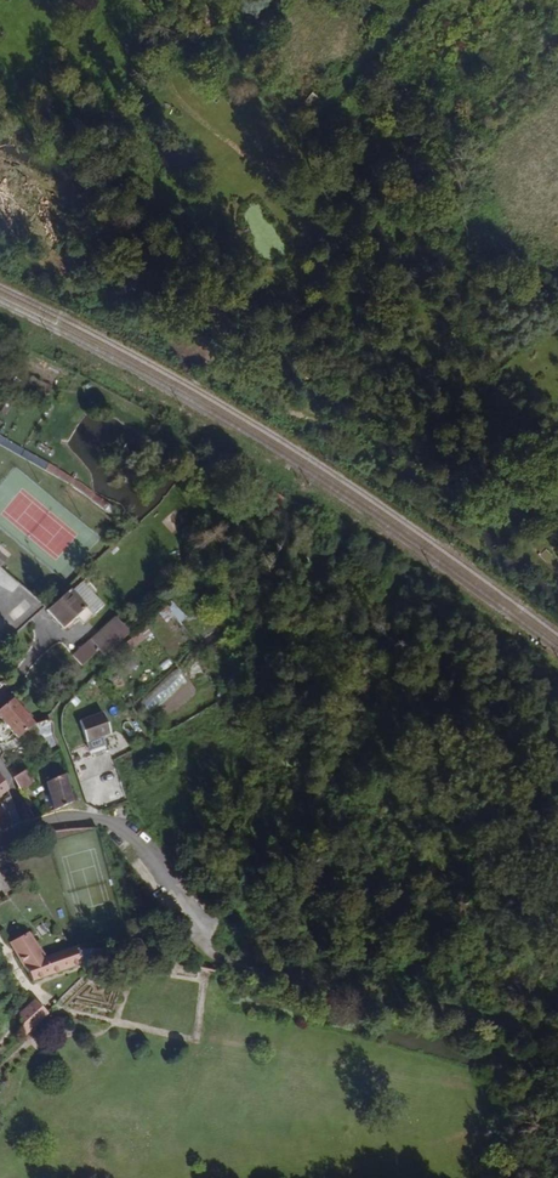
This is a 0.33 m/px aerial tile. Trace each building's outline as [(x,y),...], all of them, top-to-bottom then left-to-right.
[(268,490),(262,502),(280,511),(287,499),(268,490)] [(120,507),(107,500),(104,507),(118,513),(120,507)] [(0,551),(0,566),(2,567),(9,559),(0,551)] [(105,605),(81,580),(70,590),(94,615),(105,605)] [(94,615),(70,590),(48,610),(66,629),(77,618),(83,625),(94,615)] [(103,657),(132,631),(116,614),(91,637),(102,649),(99,652),(103,657)] [(211,647),(225,635),(220,629),(207,642),(211,647)] [(72,655),(91,637),(89,636),(70,653),(72,655)] [(99,652),(102,649),(91,637),(72,655),(83,667),(99,652)] [(14,697),(0,710),(0,715),(19,737),(36,722),(14,697)] [(112,732),(105,711),(79,720),(86,741),(112,732)] [(35,783),(28,770),(14,777),(21,791),(35,783)] [(75,800),(66,773),(48,781),(53,796),(57,809),(75,800)] [(0,774),(0,795),(8,790),(10,789),(0,774)] [(57,809),(53,796),(47,799),(51,812),(57,809)] [(0,808),(0,827),(3,831),(12,824),(0,808)] [(61,831),(58,823),(52,826),(55,834),(61,831)] [(66,843),(61,831),(55,834),(60,847),(66,843)] [(93,962),(91,946),(73,947),(48,956),(31,931),(9,943),(34,981),(60,973),(62,977),(67,975),(66,971),(93,962)] [(50,1013),(35,998),(20,1014),(29,1033),(50,1013)]
